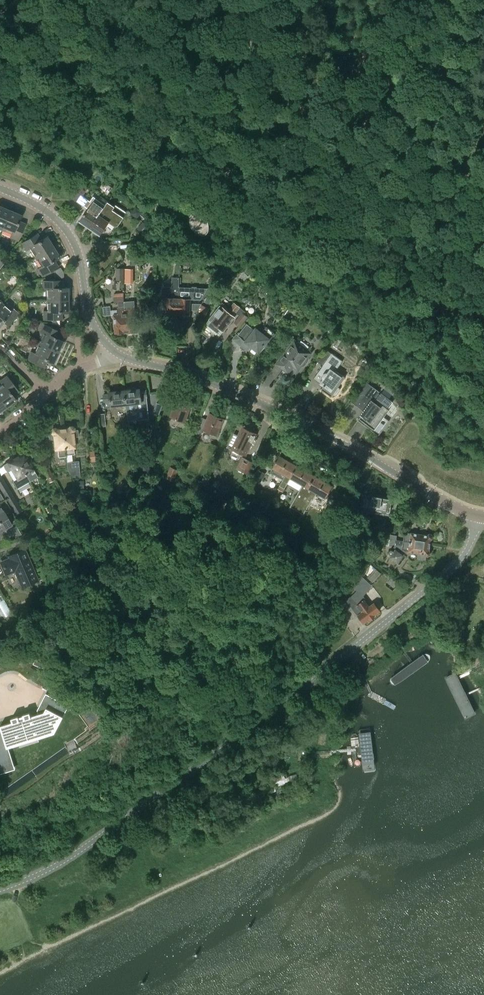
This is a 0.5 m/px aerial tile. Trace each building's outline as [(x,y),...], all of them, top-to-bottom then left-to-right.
[(73,197),(78,201),(85,191),(79,187),(73,197)] [(90,228),(105,206),(106,205),(93,197),(87,207),(89,209),(80,221),(90,228)] [(100,235),(109,222),(115,226),(118,225),(119,224),(120,225),(125,217),(120,213),(119,214),(112,210),(114,207),(108,202),(106,205),(105,206),(90,228),(100,235)] [(1,229),(9,211),(0,207),(0,229),(1,229)] [(193,210),(190,212),(191,214),(190,215),(190,216),(190,217),(190,218),(189,220),(189,221),(189,222),(190,224),(190,225),(191,227),(192,228),(192,229),(193,230),(194,231),(195,232),(197,233),(198,234),(200,235),(202,235),(203,235),(205,235),(206,235),(206,234),(207,234),(208,233),(209,232),(209,231),(209,230),(210,229),(210,227),(210,226),(210,225),(209,223),(209,222),(208,221),(208,219),(207,218),(206,217),(205,216),(204,215),(203,214),(201,214),(199,213),(198,212),(197,212),(195,212),(194,212),(193,210)] [(9,211),(1,229),(11,234),(10,237),(18,240),(23,227),(17,224),(21,215),(9,211)] [(29,248),(35,258),(52,247),(46,236),(38,241),(34,235),(22,243),(26,250),(29,248)] [(52,247),(35,258),(41,267),(38,269),(42,276),(55,268),(51,262),(59,257),(52,247)] [(183,258),(181,265),(190,267),(192,261),(183,258)] [(172,314),(177,315),(178,288),(179,277),(174,277),(172,277),(171,288),(162,288),(162,298),(165,298),(165,314),(167,314),(167,315),(171,315),(172,314)] [(63,281),(57,281),(43,281),(43,289),(47,289),(47,300),(67,300),(67,288),(63,288),(63,281)] [(192,288),(178,288),(177,315),(182,315),(183,316),(187,316),(188,315),(190,315),(190,301),(201,302),(206,294),(206,289),(197,289),(197,287),(192,287),(192,288)] [(123,292),(113,292),(114,301),(124,300),(123,292)] [(67,300),(47,300),(47,311),(43,311),(44,320),(58,319),(58,312),(68,312),(67,300)] [(135,302),(124,303),(126,332),(130,332),(132,333),(135,333),(136,331),(138,331),(135,302)] [(126,332),(124,303),(118,303),(119,308),(117,310),(118,314),(114,315),(115,333),(117,333),(118,334),(121,334),(123,333),(126,332)] [(242,313),(244,311),(234,303),(228,312),(220,306),(209,320),(205,326),(219,337),(224,331),(235,317),(233,316),(235,313),(240,316),(235,323),(240,327),(247,317),(242,313)] [(0,306),(0,325),(2,322),(8,327),(19,314),(13,308),(11,311),(2,304),(0,306)] [(203,304),(193,304),(192,311),(198,312),(199,311),(202,305),(203,304)] [(202,305),(199,311),(205,315),(207,312),(209,309),(202,305)] [(288,316),(291,311),(285,308),(282,312),(288,316)] [(43,334),(39,344),(57,352),(63,341),(54,337),(57,330),(44,324),(40,332),(43,334)] [(236,338),(240,341),(238,343),(244,347),(247,343),(259,352),(268,341),(269,342),(276,334),(266,327),(261,333),(256,329),(255,330),(247,324),(236,338)] [(309,358),(308,357),(311,352),(294,340),(276,364),(284,370),(289,373),(293,367),(298,370),(302,365),(303,366),(304,366),(309,359),(309,358)] [(57,352),(39,344),(34,353),(31,352),(27,360),(40,366),(43,359),(52,363),(57,352)] [(324,379),(319,386),(322,388),(321,390),(331,397),(333,394),(335,395),(337,395),(339,391),(340,389),(338,387),(345,377),(336,371),(343,361),(326,349),(317,363),(322,367),(318,373),(323,376),(323,378),(324,379)] [(0,386),(0,400),(5,407),(15,400),(9,392),(15,388),(6,376),(0,381),(0,382),(2,384),(0,386)] [(364,392),(369,384),(366,381),(360,389),(364,392)] [(388,409),(393,402),(371,386),(356,406),(364,411),(358,420),(378,436),(390,421),(384,417),(389,410),(388,409)] [(125,391),(126,404),(127,412),(148,410),(146,390),(140,391),(140,389),(132,390),(130,389),(127,389),(126,391),(125,391)] [(105,407),(126,404),(125,391),(109,393),(110,395),(104,395),(105,407)] [(170,417),(185,422),(191,406),(177,400),(170,417)] [(153,413),(159,415),(162,405),(157,403),(153,413)] [(195,433),(200,435),(203,430),(217,436),(224,419),(210,413),(207,420),(201,417),(195,433)] [(68,428),(62,429),(66,458),(67,466),(71,478),(80,477),(78,461),(72,462),(71,454),(74,454),(73,448),(74,447),(73,437),(78,436),(77,430),(74,430),(74,428),(72,426),(69,426),(68,428)] [(246,455),(249,450),(256,434),(242,427),(238,436),(234,435),(228,447),(246,455)] [(51,433),(48,433),(49,440),(54,439),(55,450),(57,449),(58,459),(66,458),(62,429),(57,430),(55,428),(52,429),(51,430),(51,433)] [(17,456),(15,457),(30,482),(38,477),(33,469),(34,469),(33,468),(33,466),(32,464),(30,463),(28,460),(32,457),(28,450),(24,453),(24,452),(22,453),(20,453),(18,454),(17,456)] [(280,456),(271,472),(284,479),(280,486),(282,487),(285,489),(291,478),(297,466),(296,465),(296,464),(293,462),(292,463),(280,456)] [(30,482),(15,457),(14,458),(11,458),(9,459),(9,461),(7,462),(7,463),(3,465),(7,472),(8,472),(14,481),(13,481),(17,489),(30,482)] [(238,469),(247,473),(252,463),(243,458),(238,469)] [(147,461),(139,466),(146,476),(153,471),(147,461)] [(41,466),(47,479),(48,479),(50,483),(54,481),(46,464),(41,466)] [(171,466),(166,479),(173,482),(178,469),(171,466)] [(303,485),(290,507),(297,511),(304,499),(302,498),(304,495),(308,488),(315,476),(313,475),(314,474),(310,472),(309,473),(297,466),(291,478),(303,485)] [(315,476),(308,488),(313,490),(325,498),(332,486),(320,479),(321,478),(317,476),(316,477),(315,476)] [(9,489),(2,478),(0,478),(0,488),(3,493),(9,489)] [(203,483),(197,480),(193,490),(199,493),(203,483)] [(129,490),(127,485),(118,489),(117,489),(120,495),(121,494),(129,490)] [(80,486),(76,488),(79,496),(84,494),(80,486)] [(212,496),(203,491),(200,497),(209,501),(212,496)] [(304,495),(302,498),(304,499),(297,511),(304,515),(312,500),(304,495)] [(392,499),(362,495),(360,507),(390,512),(392,499)] [(9,503),(16,515),(22,512),(15,500),(9,503)] [(11,525),(0,505),(0,531),(11,525)] [(400,522),(395,518),(389,527),(394,531),(400,522)] [(265,529),(269,522),(264,519),(260,527),(265,529)] [(282,540),(290,544),(296,533),(288,529),(282,540)] [(405,532),(404,541),(426,545),(427,542),(431,543),(431,540),(433,538),(433,536),(432,534),(429,534),(427,535),(411,533),(405,532)] [(397,540),(391,539),(390,544),(396,544),(396,547),(393,550),(392,550),(391,550),(390,551),(390,552),(390,553),(390,554),(392,555),(390,557),(398,562),(403,555),(401,553),(403,550),(409,551),(418,553),(418,558),(426,559),(426,556),(429,556),(430,555),(431,553),(429,551),(431,543),(427,542),(426,545),(404,541),(397,540)] [(0,562),(6,574),(15,570),(22,587),(37,580),(24,550),(9,556),(10,558),(0,562)] [(353,589),(355,591),(349,598),(357,606),(358,606),(363,612),(358,616),(364,623),(370,618),(371,619),(374,617),(373,616),(380,611),(374,603),(370,607),(365,600),(364,600),(362,598),(368,591),(359,583),(353,589)] [(5,623),(14,618),(12,614),(3,619),(5,623)] [(429,663),(419,649),(408,657),(385,674),(395,687),(429,663)] [(34,664),(42,667),(46,660),(37,656),(34,664)] [(456,674),(444,680),(465,721),(477,715),(458,678),(456,674)] [(36,731),(51,726),(50,723),(59,720),(60,717),(66,707),(57,703),(58,700),(46,694),(38,710),(39,714),(31,716),(30,712),(23,715),(24,717),(19,718),(18,716),(11,718),(13,722),(0,726),(1,729),(0,729),(0,773),(14,768),(7,748),(7,747),(8,747),(7,746),(37,736),(36,731)] [(372,731),(358,733),(360,750),(362,774),(376,773),(372,731)] [(300,783),(297,773),(286,777),(284,773),(275,776),(279,786),(290,782),(291,786),(300,783)]
